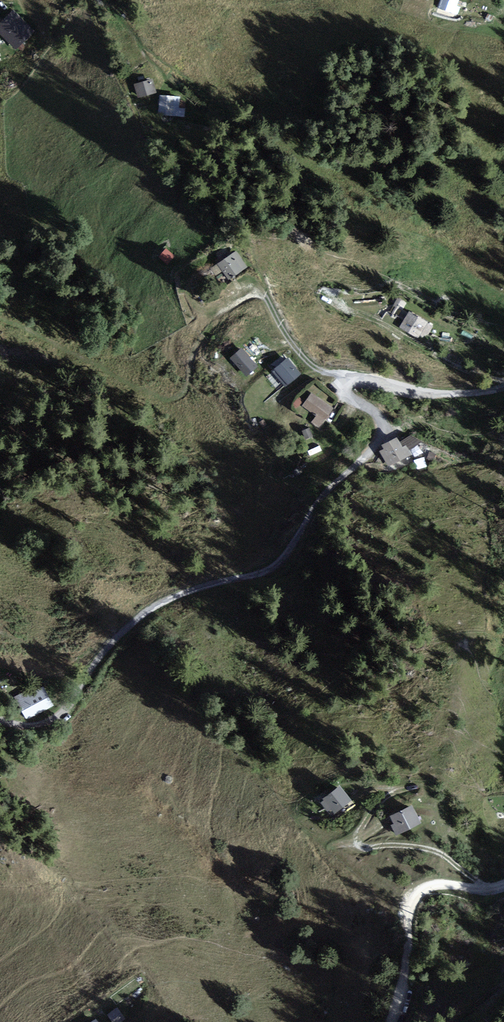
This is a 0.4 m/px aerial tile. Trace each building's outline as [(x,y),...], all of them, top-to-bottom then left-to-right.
[(36,28),(13,6),(0,20),(0,32),(17,48),(36,28)] [(149,81),(130,86),(134,101),(153,95),(149,81)] [(177,97),(157,96),(156,117),(176,118),(177,97)] [(166,245),(158,254),(168,262),(176,253),(166,245)] [(245,267),(234,250),(214,264),(226,281),(245,267)] [(425,322),(405,311),(395,328),(415,339),(425,322)] [(241,345),(229,357),(247,375),(259,363),(241,345)] [(299,374),(285,357),(270,370),(284,387),(299,374)] [(332,407),(310,392),(300,407),(314,416),(310,422),(318,428),(332,407)] [(379,450),(387,466),(411,454),(406,445),(400,447),(395,437),(380,445),(382,449),(379,450)] [(52,705),(42,687),(15,701),(25,720),(52,705)] [(351,800),(336,785),(321,800),(322,801),(320,804),(333,817),(351,800)] [(419,823),(408,804),(387,817),(391,823),(388,825),(396,837),(419,823)] [(106,1014),(111,1021),(118,1021),(124,1018),(116,1007),(106,1014)]
